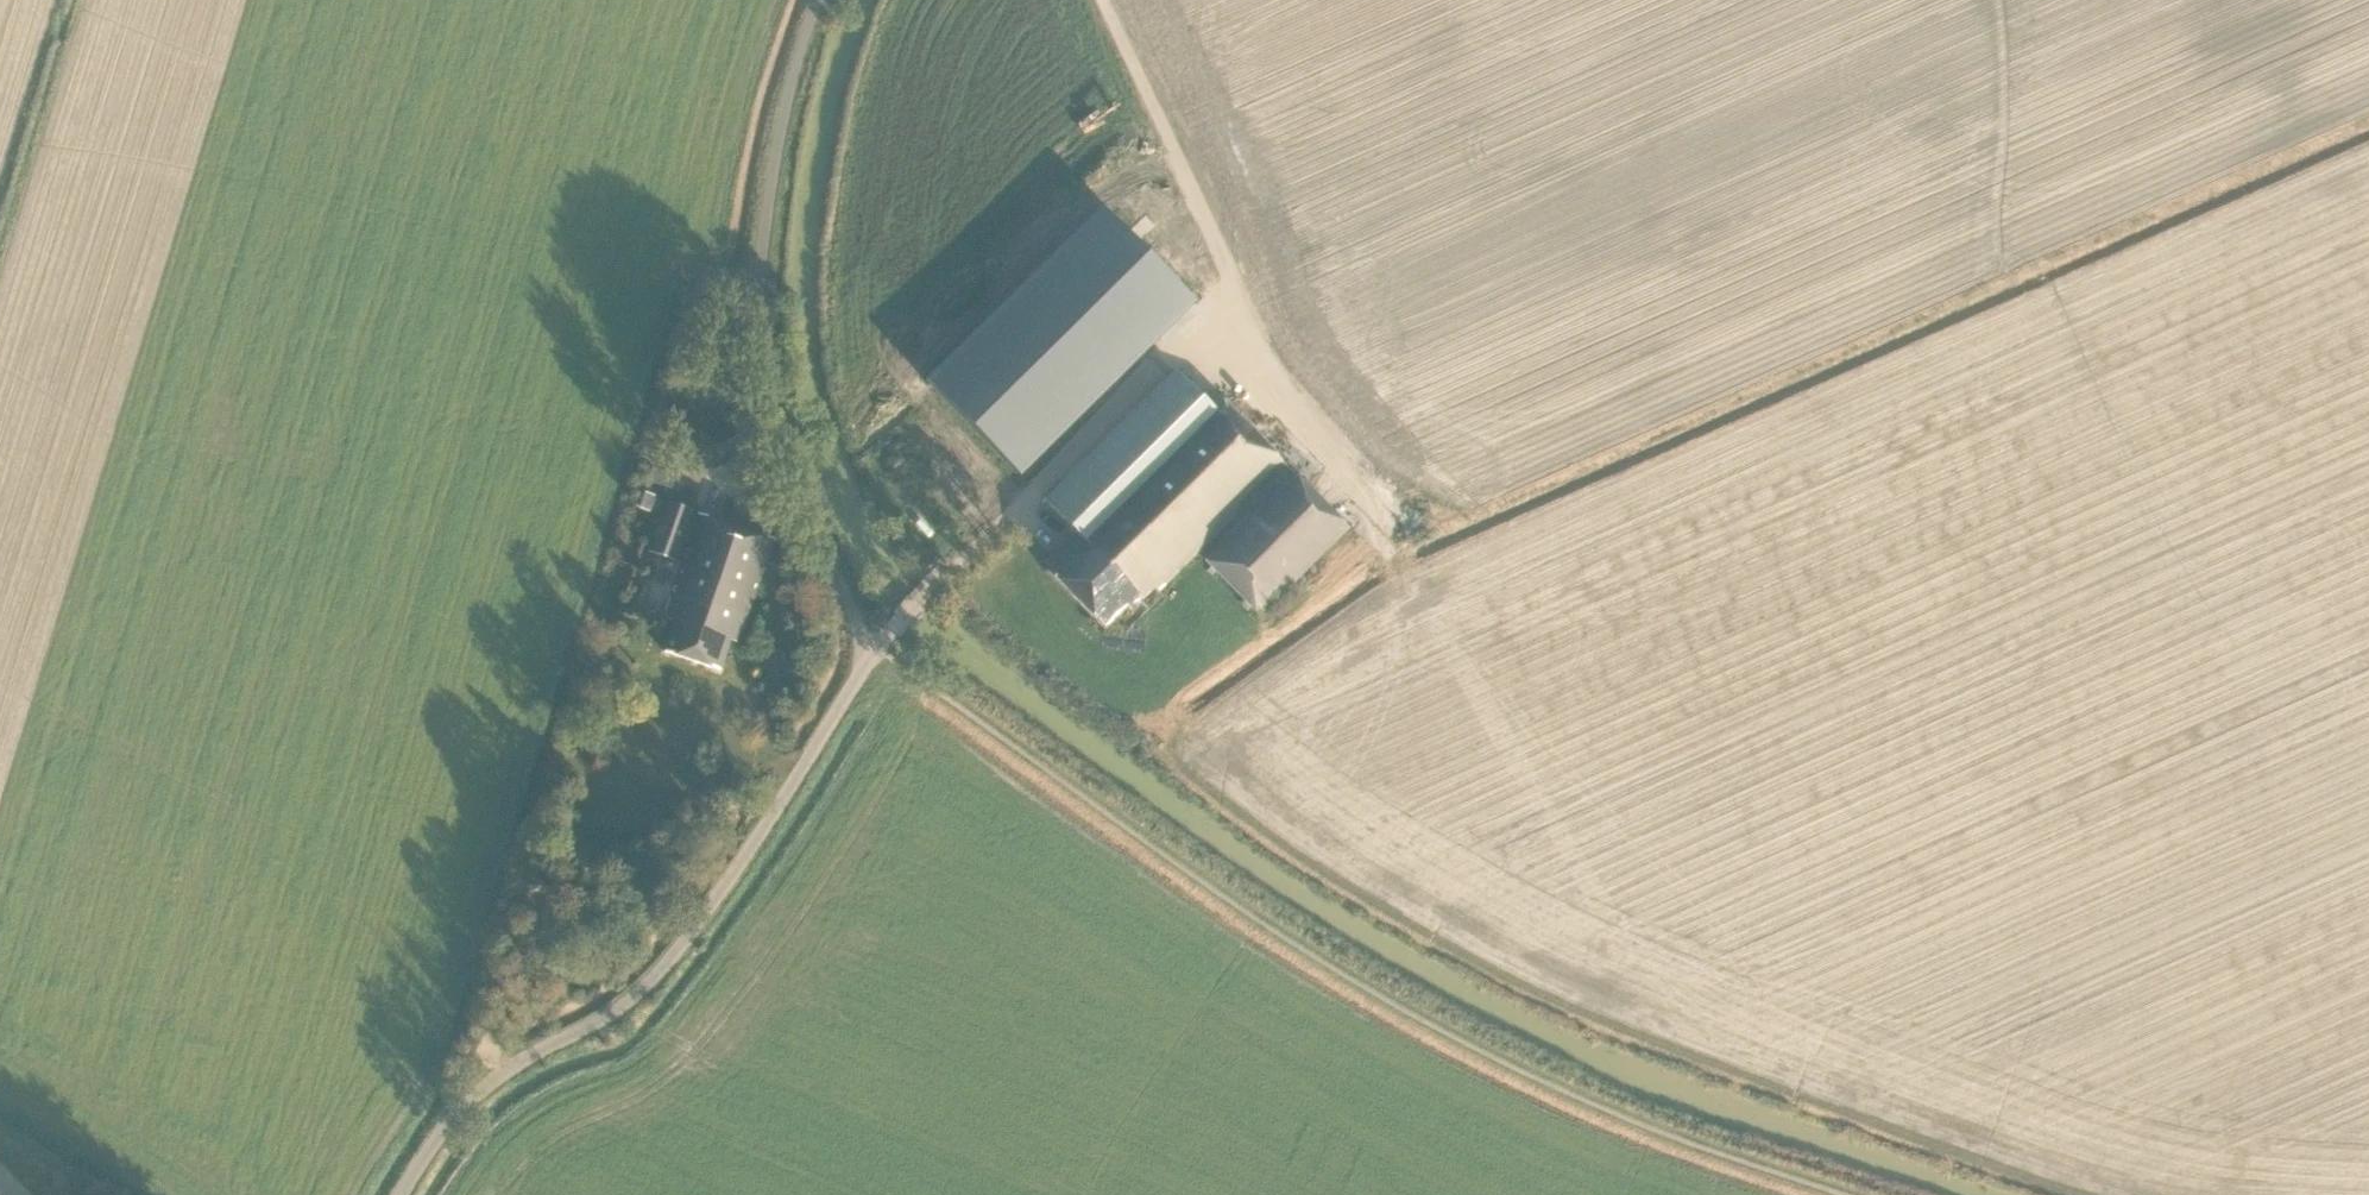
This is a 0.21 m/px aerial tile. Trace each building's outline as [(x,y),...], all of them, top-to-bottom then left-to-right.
[(930,385),(1017,473),(1192,299),(1105,211),(930,385)] [(1175,370),(1164,381),(1043,500),(1075,532),(1046,562),(1051,568),(1048,571),(1104,628),(1127,606),(1132,611),(1141,602),(1148,609),(1162,595),(1158,591),(1278,470),(1283,475),(1203,556),(1261,615),(1349,527),(1214,391),(1205,400),(1175,370)] [(672,489),(676,476),(653,468),(648,481),(672,489)] [(679,562),(696,512),(696,511),(664,500),(647,551),(679,562)] [(775,538),(700,513),(664,617),(675,621),(665,652),(720,670),(731,639),(740,642),(775,538)] [(638,626),(642,612),(626,607),(621,621),(638,626)]
